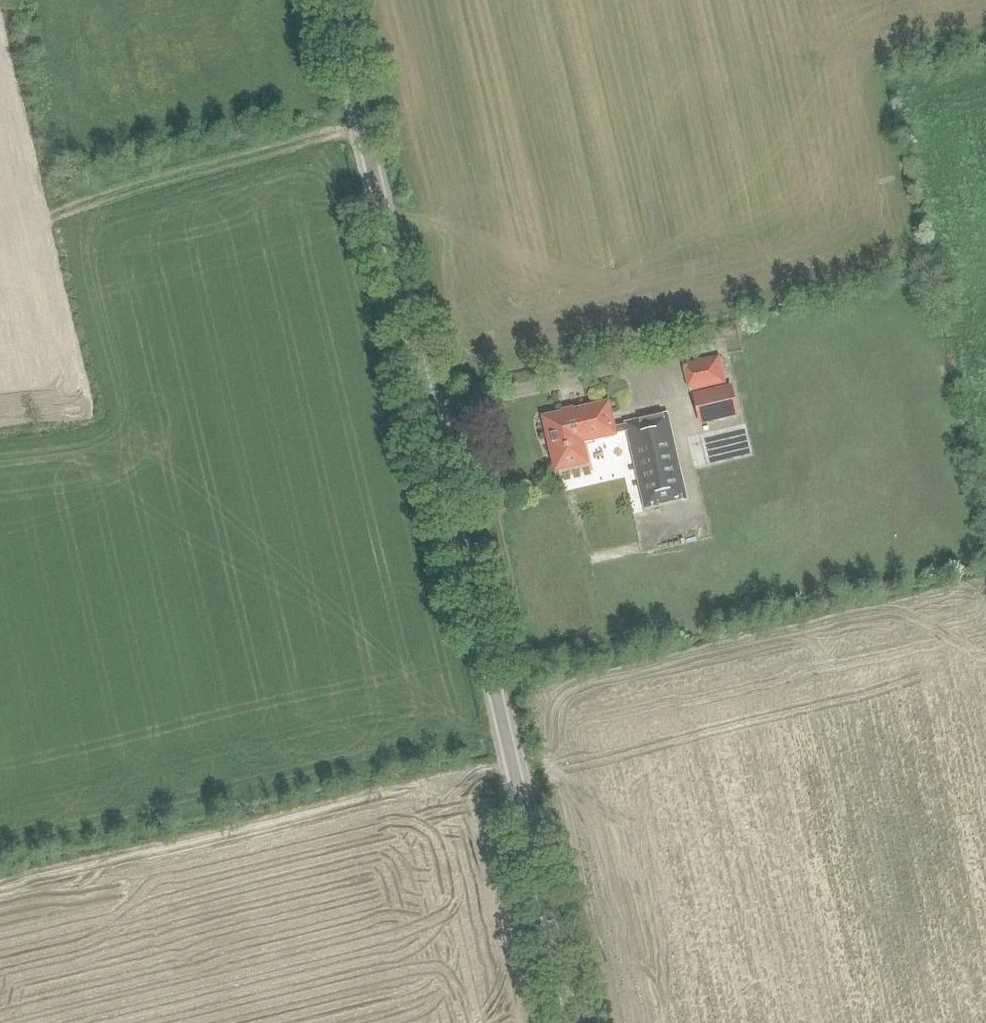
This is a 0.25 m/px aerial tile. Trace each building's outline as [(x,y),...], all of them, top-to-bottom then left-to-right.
[(692,393),(700,426),(740,417),(732,383),(726,384),(719,355),(683,364),(690,393),(692,393)] [(647,510),(689,500),(668,413),(624,424),(625,426),(613,429),(607,404),(545,419),(558,472),(589,465),(584,444),(628,433),(647,510)]
